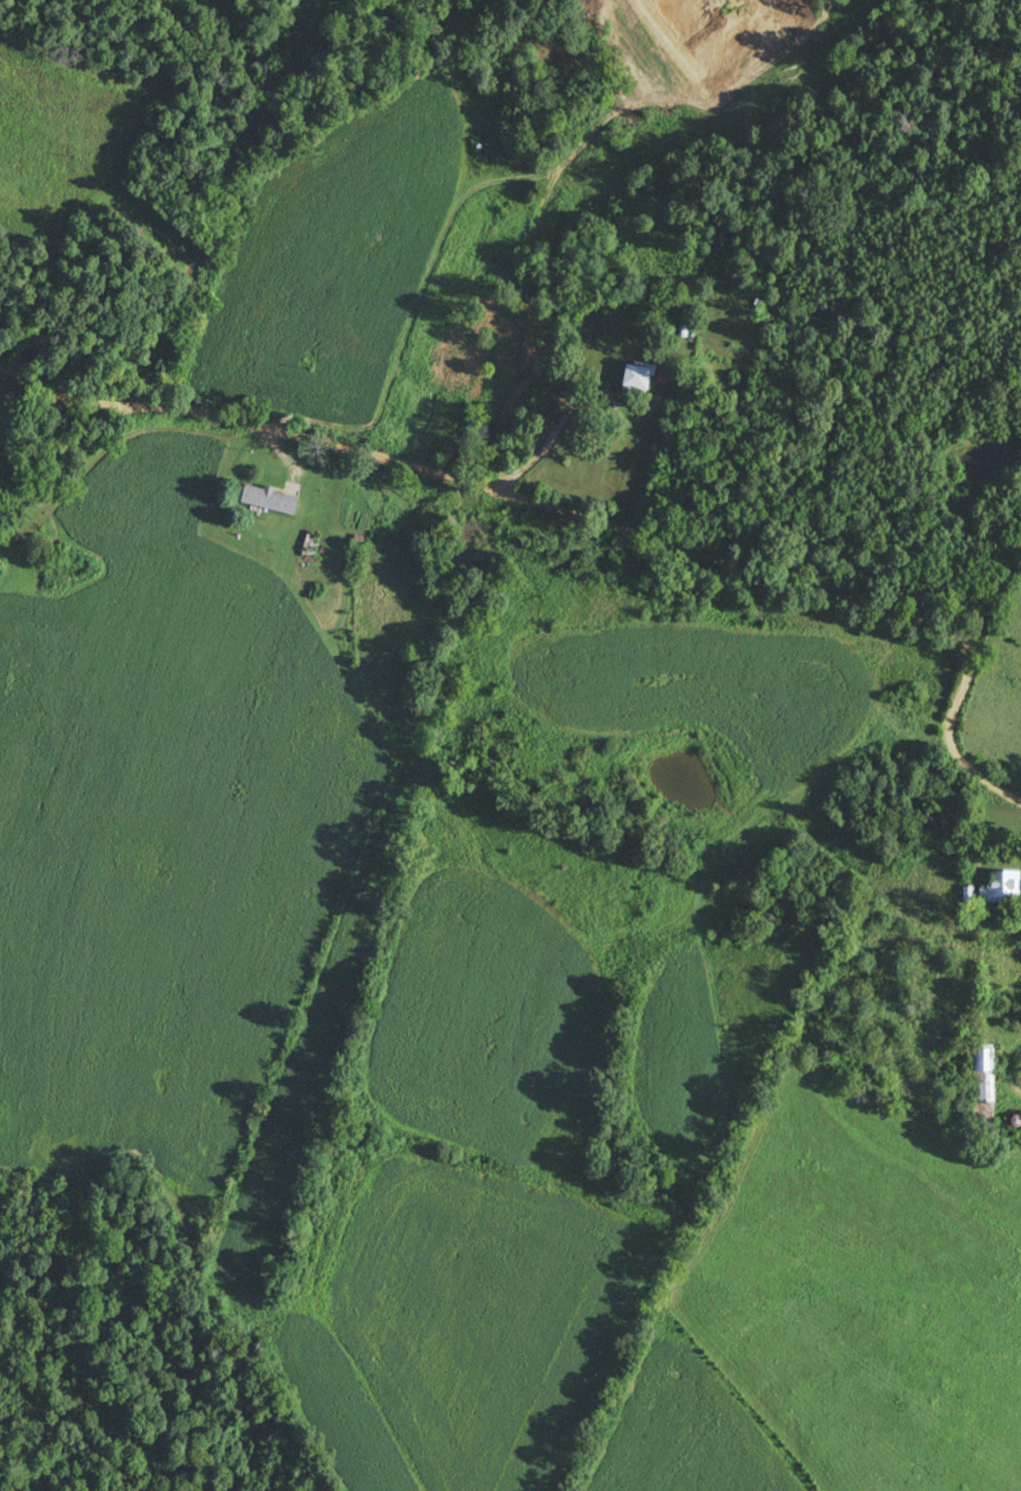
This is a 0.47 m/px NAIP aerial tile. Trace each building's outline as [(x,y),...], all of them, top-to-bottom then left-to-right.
[(628,392),(653,392),(653,365),(628,364),(628,392)] [(669,382),(669,370),(661,369),(660,382),(669,382)] [(296,514),(300,495),(245,483),(241,502),(296,514)] [(315,558),(322,535),(309,531),(302,554),(315,558)] [(1020,901),(1020,870),(992,870),(992,888),(981,888),(981,901),(1020,901)] [(976,1113),(996,1113),(996,1045),(976,1045),(976,1113)]
